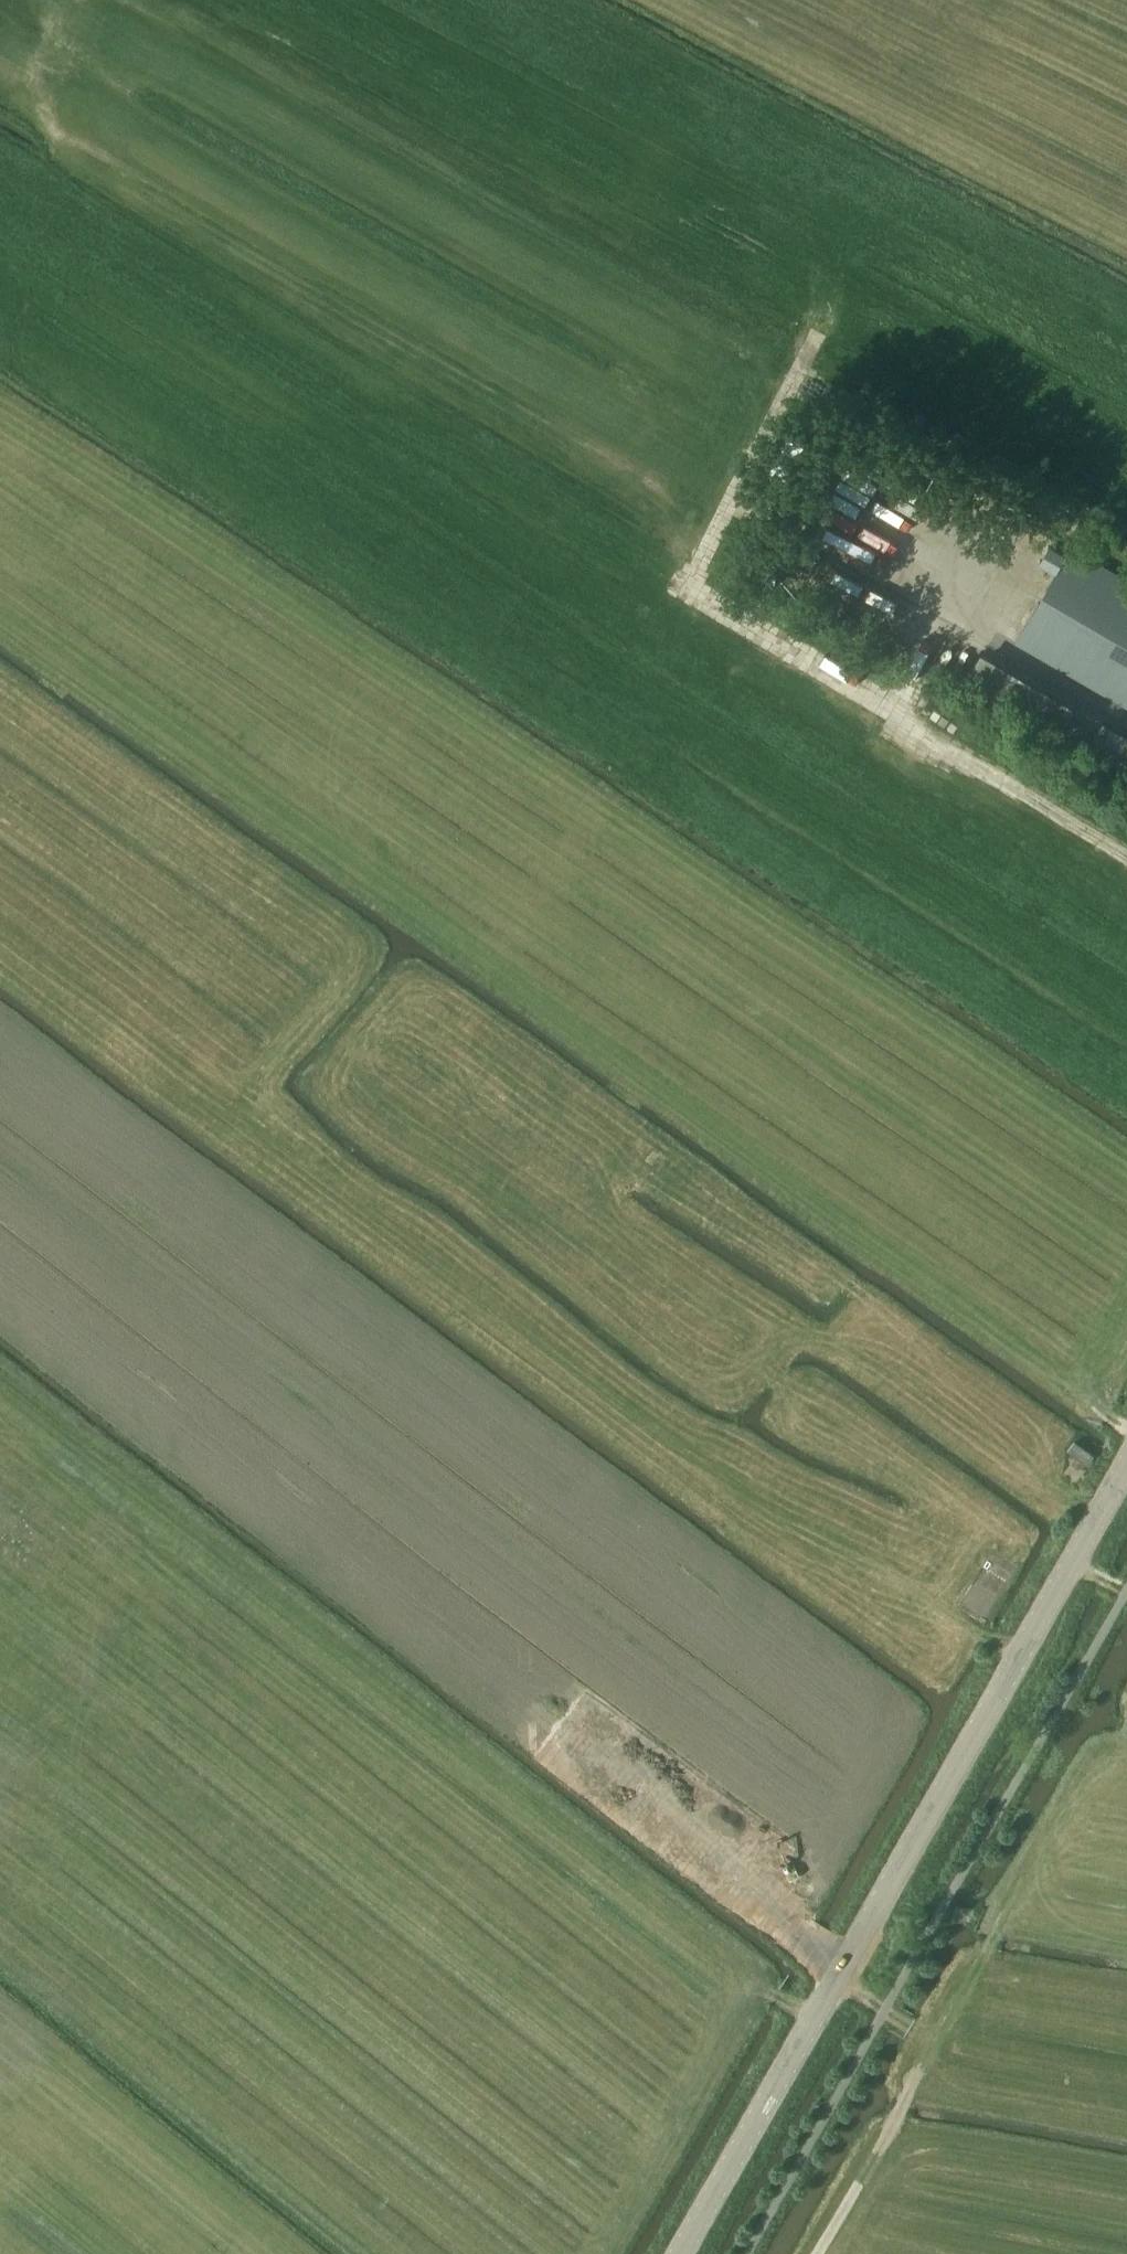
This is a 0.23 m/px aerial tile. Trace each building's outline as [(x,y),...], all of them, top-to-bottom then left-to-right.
[(1126,708),(1126,579),(1071,546),(1015,643),(1126,708)]
